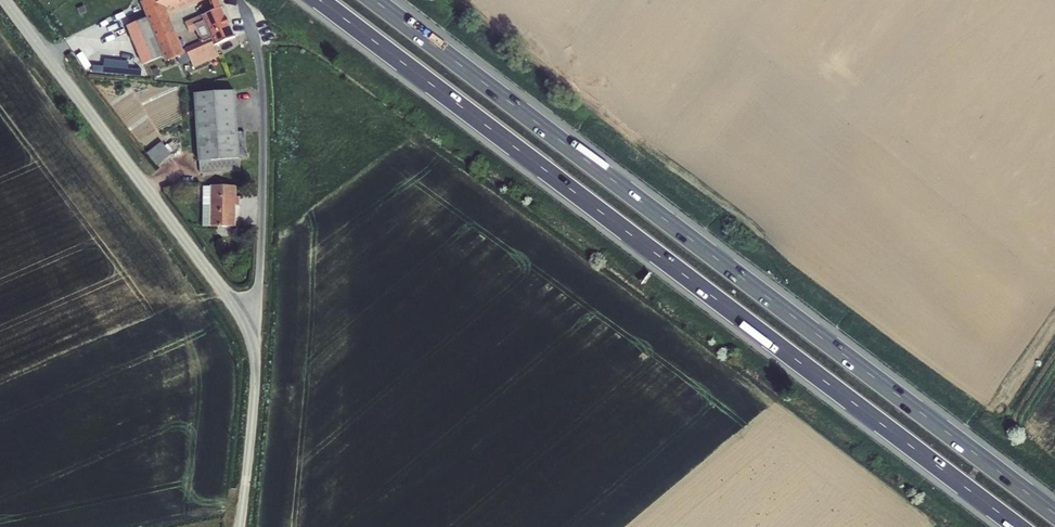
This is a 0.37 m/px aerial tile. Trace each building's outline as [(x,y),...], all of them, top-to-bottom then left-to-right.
[(142,2),(148,18),(164,56),(167,62),(177,57),(180,65),(191,61),(193,67),(219,56),(215,46),(235,37),(222,7),(185,23),(189,32),(196,30),(202,43),(182,51),(180,48),(189,44),(183,31),(175,34),(167,15),(199,1),(202,6),(217,0),(146,0),(142,2)] [(143,65),(164,56),(148,18),(127,27),(143,65)] [(200,173),(240,170),(234,91),(195,94),(200,173)] [(162,143),(147,154),(156,166),(171,155),(162,143)] [(235,186),(211,186),(211,197),(204,197),(204,227),(235,227),(235,206),(239,206),(239,197),(236,197),(235,186)]
